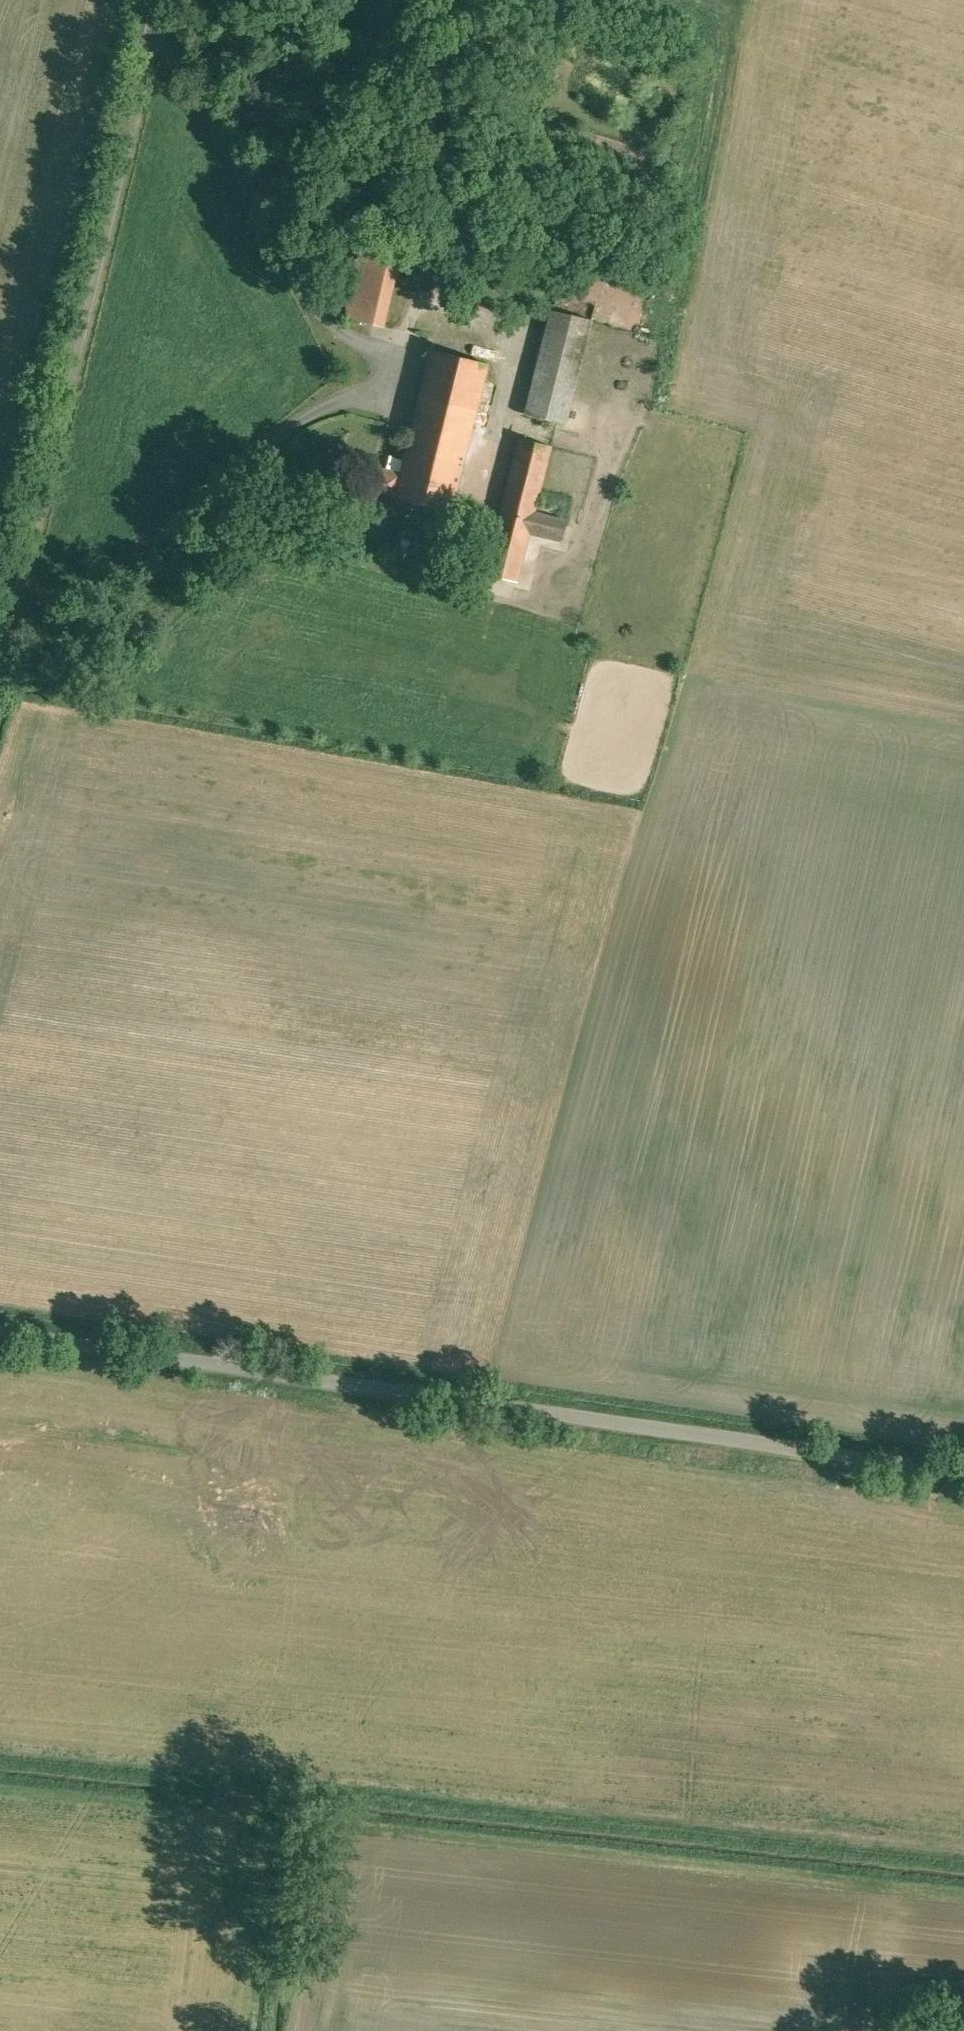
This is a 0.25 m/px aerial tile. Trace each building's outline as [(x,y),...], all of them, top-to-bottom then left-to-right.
[(359,249),(345,313),(383,321),(397,257),(359,249)] [(554,307),(527,410),(566,420),(593,317),(554,307)] [(383,463),(377,487),(400,493),(399,496),(453,510),(492,360),(437,345),(405,469),(383,463)] [(522,436),(488,569),(520,577),(533,529),(565,538),(570,518),(536,509),(553,444),(522,436)]
